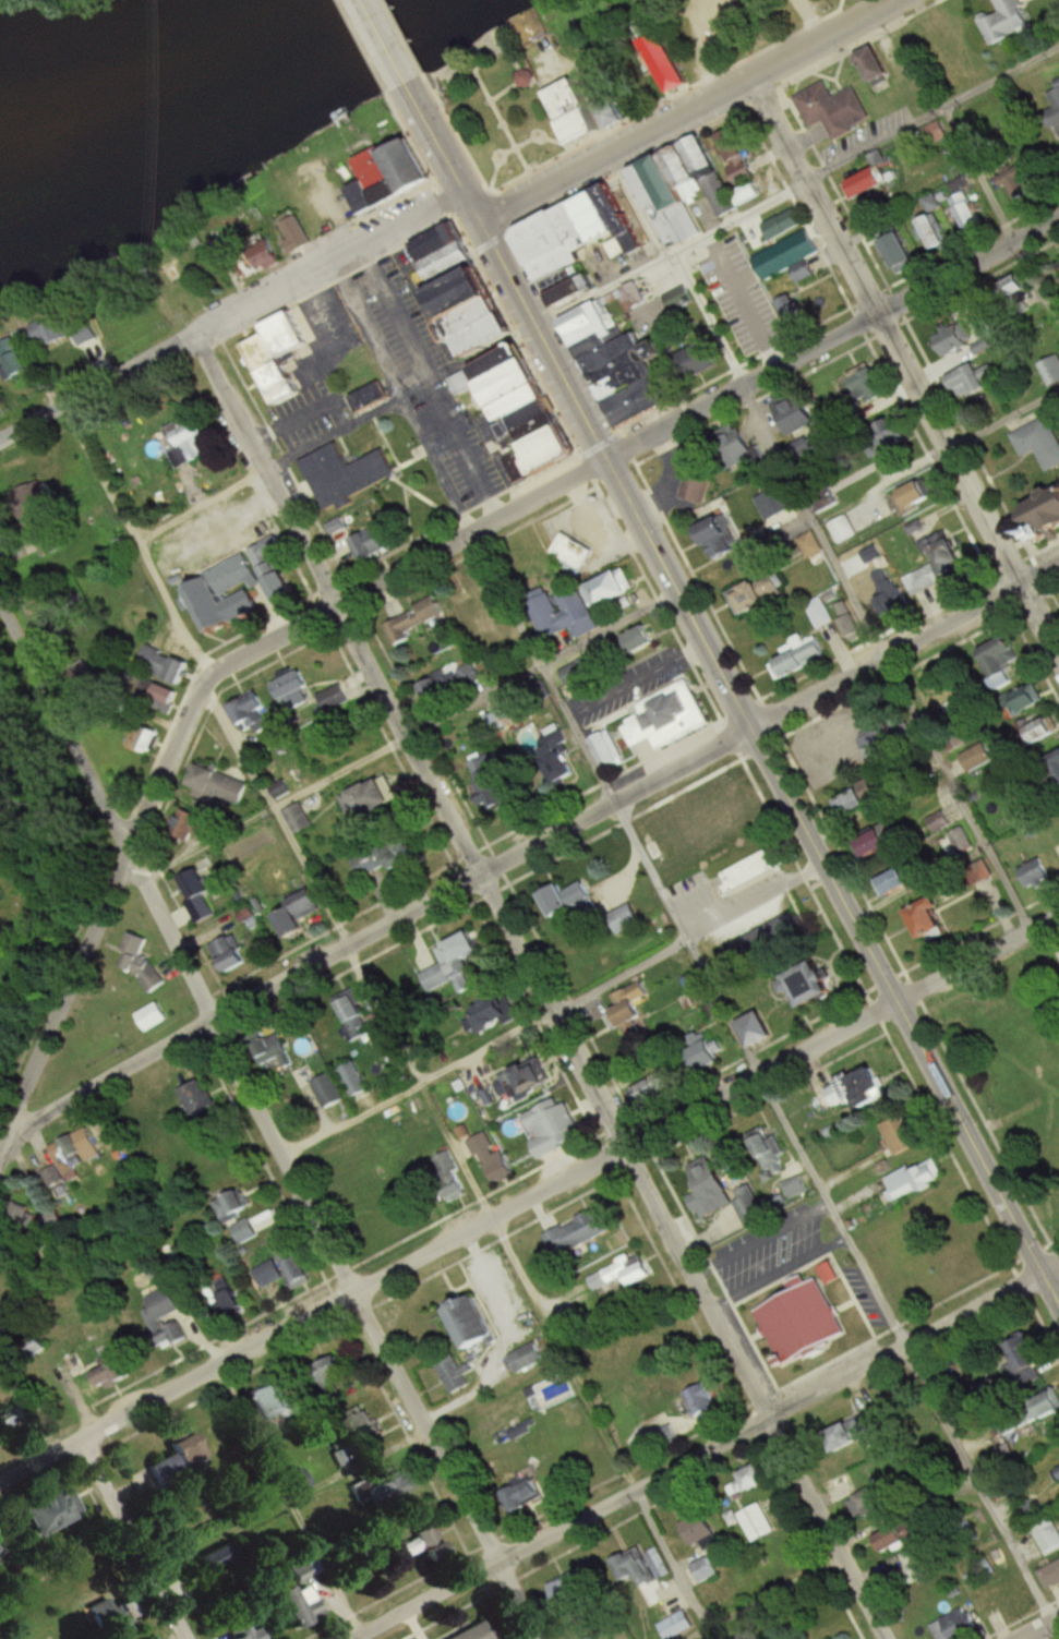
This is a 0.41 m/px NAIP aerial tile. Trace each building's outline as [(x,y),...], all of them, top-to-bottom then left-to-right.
[(1033,29),(1021,0),(997,0),(1002,12),(982,21),(992,46),(1033,29)] [(674,95),(694,87),(671,35),(652,43),(674,95)] [(876,86),(893,76),(877,47),(859,57),(876,86)] [(515,78),(523,90),(535,82),(528,70),(515,78)] [(821,77),(830,94),(851,84),(866,115),(851,122),(853,126),(829,138),(819,119),(806,125),(790,93),(821,77)] [(549,93),(577,148),(605,134),(577,79),(549,93)] [(591,97),(612,131),(630,120),(609,86),(591,97)] [(1058,126),(1058,90),(1046,95),(1058,126)] [(920,131),(928,146),(945,137),(937,122),(920,131)] [(754,176),(731,130),(712,139),(736,185),(754,176)] [(357,163),(365,183),(350,189),(362,218),(439,185),(418,137),(357,163)] [(668,250),(701,235),(688,205),(707,197),(716,217),(760,198),(753,182),(729,192),(706,138),(633,170),(668,250)] [(996,178),(1004,193),(1027,181),(1019,166),(996,178)] [(859,197),(892,185),(885,167),(853,179),(859,197)] [(611,260),(642,248),(618,189),(522,227),(556,312),(601,294),(585,254),(605,246),(611,260)] [(965,234),(983,227),(968,192),(951,200),(965,234)] [(801,223),(792,208),(758,228),(768,243),(801,223)] [(935,252),(949,245),(934,215),(919,222),(935,252)] [(313,246),(302,216),(281,224),(293,254),(313,246)] [(522,335),(492,268),(483,272),(461,224),(418,243),(440,292),(433,295),(455,345),(462,342),(470,359),(522,335)] [(751,256),(763,281),(791,268),(797,282),(814,274),(807,257),(818,252),(808,229),(751,256)] [(919,262),(903,232),(881,244),(897,274),(919,262)] [(1021,321),(1033,313),(1029,307),(1035,304),(1027,293),(1031,290),(1021,275),(999,289),(1021,321)] [(618,430),(677,404),(657,361),(666,357),(659,342),(647,347),(639,331),(624,338),(615,319),(647,304),(637,282),(565,315),(618,430)] [(689,303),(680,286),(660,298),(670,314),(689,303)] [(258,320),(263,326),(241,338),(277,403),(300,391),(275,352),(305,339),(287,304),(258,320)] [(61,313),(34,323),(43,349),(70,339),(61,313)] [(662,337),(671,329),(663,319),(653,326),(662,337)] [(943,360),(974,346),(964,322),(933,336),(943,360)] [(15,337),(0,347),(0,356),(18,382),(37,369),(15,337)] [(672,362),(688,384),(718,363),(701,340),(672,362)] [(583,454),(529,345),(473,372),(472,369),(451,379),(460,396),(483,384),(503,424),(495,428),(509,456),(503,458),(516,485),(536,475),(537,477),(583,454)] [(1056,353),(1038,366),(1054,389),(1058,386),(1058,357),(1056,353)] [(982,372),(977,364),(951,378),(964,402),(991,387),(987,380),(994,376),(989,368),(982,372)] [(851,377),(862,406),(888,396),(877,367),(851,377)] [(822,423),(807,396),(780,411),(795,438),(822,423)] [(181,469),(213,455),(205,438),(212,435),(203,416),(165,433),(181,469)] [(909,432),(904,423),(898,426),(892,416),(876,426),(888,445),(909,432)] [(1058,467),(1058,439),(1050,418),(1012,434),(1022,457),(1037,450),(1047,472),(1058,467)] [(755,456),(747,430),(737,433),(735,427),(725,430),(735,462),(755,456)] [(298,458),(335,438),(347,461),(378,443),(393,469),(348,493),(351,498),(338,506),(335,499),(324,506),(298,458)] [(712,475),(687,469),(681,498),(705,504),(712,475)] [(937,500),(926,478),(891,496),(902,518),(937,500)] [(1031,515),(1058,538),(1058,481),(1031,515)] [(857,536),(846,515),(828,524),(838,545),(857,536)] [(742,552),(728,517),(703,527),(717,562),(742,552)] [(391,550),(382,526),(350,538),(359,562),(391,550)] [(921,542),(925,554),(938,550),(948,579),(969,571),(954,530),(921,542)] [(553,553),(582,570),(594,549),(565,532),(553,553)] [(799,542),(813,562),(824,555),(810,534),(799,542)] [(251,548),(279,604),(300,593),(288,570),(280,574),(272,558),(284,553),(276,536),(251,548)] [(207,633),(261,610),(250,585),(259,582),(248,556),(185,584),(207,633)] [(636,593),(627,569),(593,582),(602,606),(636,593)] [(733,593),(744,617),(787,598),(777,573),(733,593)] [(579,580),(554,590),(555,592),(532,601),(546,639),(575,628),(578,637),(598,629),(579,580)] [(891,590),(888,584),(878,589),(881,596),(891,590)] [(818,628),(833,620),(819,596),(805,604),(818,628)] [(393,644),(447,620),(438,598),(384,622),(393,644)] [(865,635),(848,601),(834,608),(851,642),(865,635)] [(620,639),(629,658),(659,643),(650,624),(620,639)] [(806,643),(803,637),(782,650),(786,658),(772,666),(783,683),(829,655),(818,636),(806,643)] [(1016,684),(1008,666),(1021,660),(1011,638),(983,650),(1001,691),(1016,684)] [(622,663),(615,646),(558,669),(565,686),(622,663)] [(185,682),(191,659),(146,648),(140,671),(185,682)] [(483,682),(472,661),(457,669),(455,665),(418,683),(431,708),(483,682)] [(308,703),(302,688),(310,685),(304,670),(277,681),(288,711),(308,703)] [(711,725),(690,680),(639,704),(643,712),(621,722),(632,745),(654,735),(660,748),(711,725)] [(180,693),(160,683),(153,697),(173,707),(180,693)] [(314,697),(323,715),(349,702),(340,684),(314,697)] [(1022,716),(1045,703),(1034,684),(1011,698),(1022,716)] [(262,710),(268,708),(262,693),(231,705),(242,734),(267,724),(262,710)] [(492,716),(500,731),(521,719),(512,705),(492,716)] [(1039,746),(1058,735),(1058,731),(1051,717),(1029,729),(1039,746)] [(131,751),(156,753),(159,727),(133,724),(131,751)] [(581,773),(561,730),(539,740),(558,783),(581,773)] [(625,759),(611,730),(591,739),(605,768),(625,759)] [(968,742),(961,733),(947,743),(954,753),(968,742)] [(962,756),(971,774),(996,762),(986,744),(962,756)] [(492,750),(469,758),(489,812),(512,803),(492,750)] [(1049,760),(1058,779),(1058,755),(1049,760)] [(249,784),(200,763),(191,783),(240,804),(249,784)] [(363,820),(400,801),(387,775),(350,793),(363,820)] [(275,798),(287,795),(285,784),(272,787),(275,798)] [(872,799),(879,796),(875,784),(842,795),(849,818),(876,810),(872,799)] [(282,812),(293,835),(311,827),(301,804),(282,812)] [(185,808),(175,827),(201,840),(211,821),(185,808)] [(952,825),(942,812),(928,822),(938,835),(952,825)] [(872,861),(898,850),(890,830),(865,842),(872,861)] [(352,860),(362,882),(424,855),(414,833),(352,860)] [(722,873),(727,884),(720,887),(723,894),(777,870),(768,852),(722,873)] [(1021,865),(1021,887),(1045,886),(1045,864),(1021,865)] [(192,902),(213,891),(202,868),(181,879),(192,902)] [(885,883),(894,902),(921,889),(912,870),(885,883)] [(554,920),(579,908),(585,918),(600,911),(585,882),(568,891),(564,884),(541,895),(554,920)] [(306,919),(326,907),(317,891),(280,914),(295,939),(313,929),(306,919)] [(926,942),(948,930),(938,911),(944,908),(939,898),(911,914),(926,942)] [(609,915),(619,935),(643,923),(633,903),(609,915)] [(804,934),(794,912),(736,939),(746,961),(804,934)] [(437,948),(444,964),(423,973),(431,994),(475,976),(468,958),(486,951),(478,932),(437,948)] [(133,970),(144,938),(129,933),(118,964),(133,970)] [(251,961),(234,934),(212,948),(229,975),(251,961)] [(845,990),(827,959),(796,976),(814,1008),(845,990)] [(648,1014),(640,999),(649,993),(643,983),(615,999),(621,1009),(610,1015),(620,1031),(648,1014)] [(373,1029),(356,996),(333,1007),(351,1041),(373,1029)] [(150,1033),(167,1015),(151,999),(133,1017),(150,1033)] [(742,1022),(755,1047),(775,1037),(762,1012),(742,1022)] [(262,1035),(268,1061),(283,1057),(285,1068),(294,1066),(286,1030),(262,1035)] [(693,1050),(705,1071),(726,1059),(713,1038),(693,1050)] [(370,1090),(356,1062),(339,1070),(353,1099),(370,1090)] [(502,1106),(553,1087),(544,1064),(533,1069),(532,1066),(492,1081),(502,1106)] [(860,1096),(866,1107),(892,1095),(878,1064),(817,1093),(826,1112),(860,1096)] [(326,1112),(347,1102),(334,1073),(312,1083),(326,1112)] [(218,1107),(203,1079),(180,1091),(194,1119),(218,1107)] [(920,1145),(905,1114),(882,1125),(897,1157),(920,1145)] [(582,1135),(574,1117),(527,1137),(535,1156),(582,1135)] [(470,1141),(493,1186),(515,1175),(492,1130),(470,1141)] [(62,1176),(75,1172),(64,1140),(51,1145),(62,1176)] [(519,1150),(510,1155),(519,1170),(527,1165),(519,1150)] [(745,1226),(765,1220),(753,1187),(732,1195),(719,1157),(689,1167),(706,1217),(738,1206),(745,1226)] [(885,1179),(898,1200),(919,1188),(922,1193),(944,1180),(932,1160),(910,1173),(905,1166),(885,1179)] [(41,1174),(49,1188),(63,1181),(55,1166),(41,1174)] [(791,1198),(807,1191),(801,1176),(785,1184),(791,1198)] [(212,1205),(225,1226),(252,1209),(239,1188),(212,1205)] [(544,1235),(556,1259),(613,1231),(601,1206),(544,1235)] [(62,1224),(57,1212),(41,1218),(46,1230),(62,1224)] [(230,1229),(240,1247),(259,1236),(249,1218),(230,1229)] [(280,1266),(291,1291),(313,1281),(302,1256),(280,1266)] [(589,1277),(597,1292),(627,1278),(632,1288),(656,1276),(648,1259),(634,1266),(631,1258),(589,1277)] [(828,1285),(839,1279),(830,1262),(819,1268),(828,1285)] [(768,1312),(795,1362),(854,1329),(826,1279),(768,1312)] [(181,1310),(170,1288),(139,1303),(163,1352),(188,1340),(178,1321),(172,1325),(168,1317),(181,1310)] [(245,1310),(238,1294),(219,1302),(226,1318),(245,1310)] [(497,1341),(481,1296),(447,1308),(463,1353),(497,1341)] [(1042,1350),(1041,1338),(1013,1340),(1014,1374),(1038,1372),(1037,1351),(1042,1350)] [(506,1357),(514,1375),(544,1361),(536,1343),(506,1357)] [(107,1393),(134,1373),(122,1355),(94,1375),(107,1393)] [(351,1370),(340,1355),(323,1367),(334,1382),(351,1370)] [(435,1366),(450,1396),(470,1387),(464,1376),(472,1372),(468,1365),(459,1370),(453,1357),(435,1366)] [(277,1420),(295,1411),(281,1382),(262,1391),(277,1420)] [(718,1408),(707,1383),(682,1395),(693,1419),(718,1408)] [(1054,1415),(1058,1412),(1058,1399),(1049,1405),(1054,1415)] [(0,1410),(0,1426),(20,1426),(20,1410),(0,1410)] [(831,1435),(849,1455),(864,1443),(871,1451),(885,1439),(861,1410),(831,1435)] [(533,1429),(528,1421),(507,1432),(511,1441),(533,1429)] [(177,1453),(147,1469),(158,1490),(212,1462),(194,1429),(170,1442),(177,1453)] [(742,1474),(750,1492),(772,1482),(763,1464),(742,1474)] [(287,1479),(296,1494),(311,1485),(302,1470),(287,1479)] [(416,1490),(404,1470),(366,1495),(378,1514),(416,1490)] [(519,1511),(546,1498),(535,1477),(509,1489),(519,1511)] [(38,1537),(84,1517),(71,1486),(24,1505),(38,1537)] [(1017,1510),(1025,1525),(1043,1516),(1035,1501),(1017,1510)] [(740,1515),(755,1544),(777,1533),(762,1504),(740,1515)] [(679,1526),(693,1549),(719,1534),(705,1511),(679,1526)] [(1052,1517),(1032,1528),(1047,1555),(1058,1548),(1058,1529),(1052,1517)] [(406,1559),(441,1542),(434,1527),(399,1544),(406,1559)] [(657,1579),(639,1547),(614,1561),(632,1593),(657,1579)] [(909,1570),(915,1581),(944,1567),(935,1550),(917,1559),(913,1549),(899,1556),(907,1572),(909,1570)] [(692,1568),(701,1583),(715,1575),(706,1560),(692,1568)] [(1058,1586),(1058,1563),(1040,1572),(1048,1591),(1058,1586)] [(549,1584),(557,1608),(591,1597),(583,1573),(549,1584)] [(121,1606),(128,1621),(139,1615),(132,1600),(121,1606)] [(978,1629),(962,1607),(931,1629),(939,1638),(964,1638),(978,1629)] [(684,1610),(658,1626),(666,1638),(673,1638),(694,1626),(684,1610)] [(254,1632),(247,1619),(224,1631),(229,1638),(269,1638),(262,1627),(254,1632)] [(485,1622),(447,1638),(493,1638),(485,1622)]
